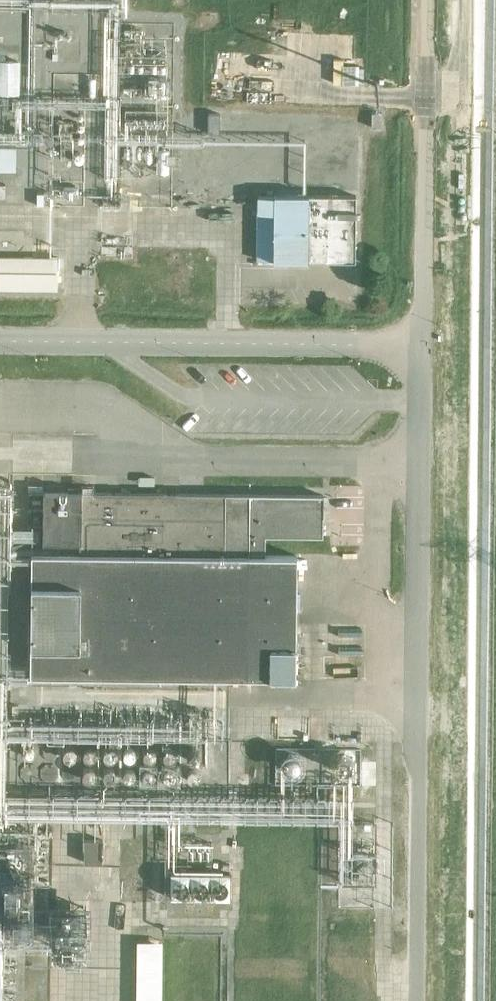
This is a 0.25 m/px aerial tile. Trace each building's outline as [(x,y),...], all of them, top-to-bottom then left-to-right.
[(28,52),(4,51),(2,90),(26,91),(28,52)] [(52,132),(52,117),(28,117),(28,114),(0,114),(0,132),(52,132)] [(3,138),(3,163),(24,163),(24,138),(3,138)] [(355,195),(272,194),(272,210),(256,210),(255,259),(272,259),(272,260),(354,261),(355,195)] [(56,257),(0,257),(0,289),(56,290),(56,257)] [(79,552),(30,552),(29,673),(294,676),(295,555),(264,554),(264,534),(322,535),(322,495),(42,491),(42,542),(79,542),(79,552)] [(26,704),(26,725),(196,725),(196,705),(26,704)] [(242,865),(201,865),(201,867),(182,867),(182,888),(242,888),(242,865)] [(173,929),(146,929),(145,1000),(173,1000),(173,929)]
